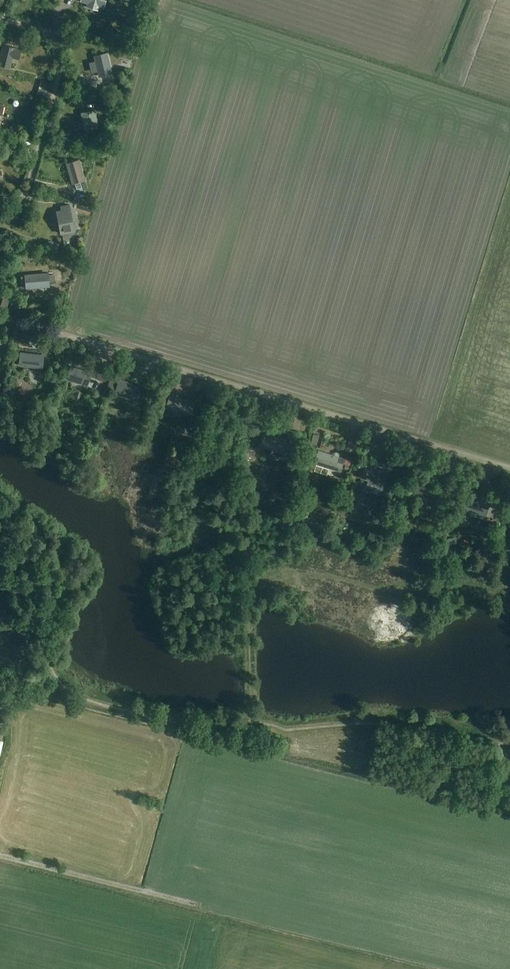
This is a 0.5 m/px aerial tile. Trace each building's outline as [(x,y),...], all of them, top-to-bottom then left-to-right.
[(105,0),(81,0),(81,1),(88,3),(87,6),(97,9),(98,6),(103,7),(105,0)] [(13,58),(18,59),(21,49),(3,45),(0,56),(0,64),(10,67),(13,58)] [(99,76),(111,73),(107,53),(95,56),(99,76)] [(95,110),(82,113),(85,130),(98,127),(95,110)] [(67,163),(73,183),(75,182),(76,189),(80,190),(87,188),(79,160),(67,163)] [(72,202),(82,205),(83,200),(74,197),(72,202)] [(59,227),(60,233),(73,231),(72,224),(71,224),(69,216),(71,215),(69,205),(63,206),(64,210),(56,211),(58,218),(59,218),(61,226),(59,227)] [(25,275),(26,288),(49,286),(48,273),(25,275)] [(44,355),(21,352),(20,365),(42,367),(44,355)] [(87,385),(91,372),(71,367),(68,379),(87,385)] [(22,380),(21,370),(14,371),(15,381),(22,380)] [(139,398),(142,385),(121,379),(116,393),(133,398),(134,396),(139,398)] [(191,415),(195,403),(171,396),(167,408),(191,415)] [(59,436),(68,436),(68,424),(59,424),(59,436)] [(287,440),(266,434),(262,446),(283,452),(287,440)] [(330,467),(335,469),(342,471),(344,463),(337,461),(339,457),(320,450),(316,463),(317,463),(315,471),(327,475),(330,467)] [(388,472),(366,466),(362,477),(384,485),(388,472)]
